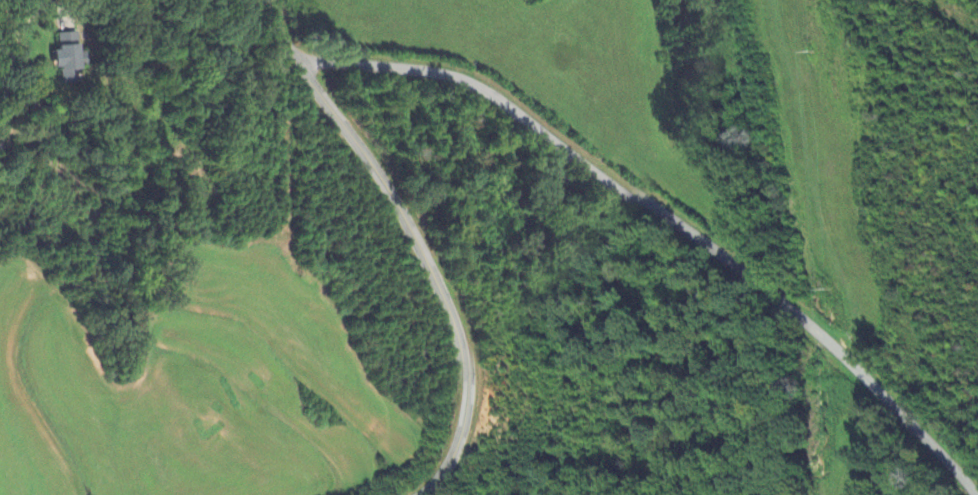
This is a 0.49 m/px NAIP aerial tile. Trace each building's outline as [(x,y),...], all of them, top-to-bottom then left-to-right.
[(80,82),(79,31),(57,32),(57,66),(61,66),(61,82),(80,82)]
